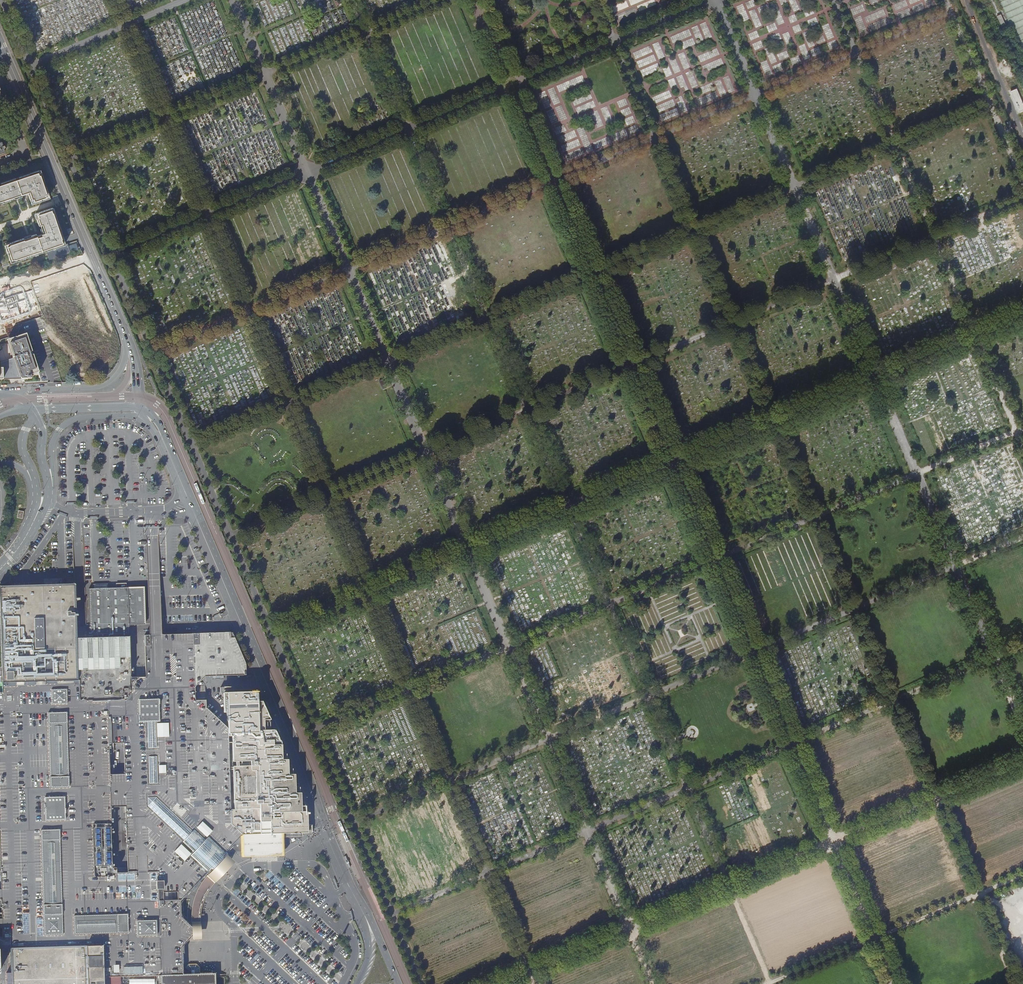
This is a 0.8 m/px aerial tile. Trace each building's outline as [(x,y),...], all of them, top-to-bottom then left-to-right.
[(1018,111),(1022,110),(1022,102),(1019,88),(1012,89),(1018,111)] [(40,171),(0,185),(0,205),(30,195),(33,203),(50,197),(40,171)] [(65,242),(53,208),(37,212),(45,233),(6,245),(12,263),(65,242)] [(22,286),(2,292),(1,294),(0,294),(0,319),(0,320),(3,322),(29,314),(31,311),(22,286)] [(8,340),(0,343),(0,380),(34,379),(33,376),(41,374),(29,334),(8,340)] [(190,890),(199,880),(205,873),(207,872),(216,862),(226,852),(227,850),(228,851),(228,852),(234,845),(233,844),(234,843),(235,844),(242,837),(242,856),(262,855),(282,854),(282,837),(302,836),(302,833),(308,832),(312,832),(312,824),(307,824),(307,811),(305,811),(304,802),(300,802),(300,792),(299,792),(298,783),(294,783),(294,774),(292,774),(291,764),(287,765),(287,759),(286,759),(285,750),(281,750),(281,744),(261,701),(259,701),(257,692),(234,691),(234,686),(220,687),(221,692),(223,692),(223,712),(227,712),(228,730),(206,710),(200,705),(195,701),(195,686),(204,675),(245,674),(245,662),(232,635),(194,636),(147,637),(148,680),(143,680),(139,681),(132,681),(130,638),(130,625),(147,625),(146,587),(128,588),(128,584),(119,584),(119,588),(109,589),(109,584),(95,585),(95,589),(90,589),(92,639),(82,639),(78,639),(76,581),(0,584),(0,691),(0,692),(0,911),(0,918),(1,928),(1,939),(9,938),(9,942),(10,948),(11,972),(6,972),(7,983),(215,983),(215,973),(186,973),(185,943),(190,939),(200,939),(200,931),(200,922),(190,922),(182,916),(181,901),(190,890)] [(132,677),(146,677),(146,666),(136,666),(136,675),(132,675),(132,677)] [(228,854),(226,852),(216,862),(207,872),(209,874),(213,870),(218,875),(224,869),(229,863),(224,858),(228,854)]
